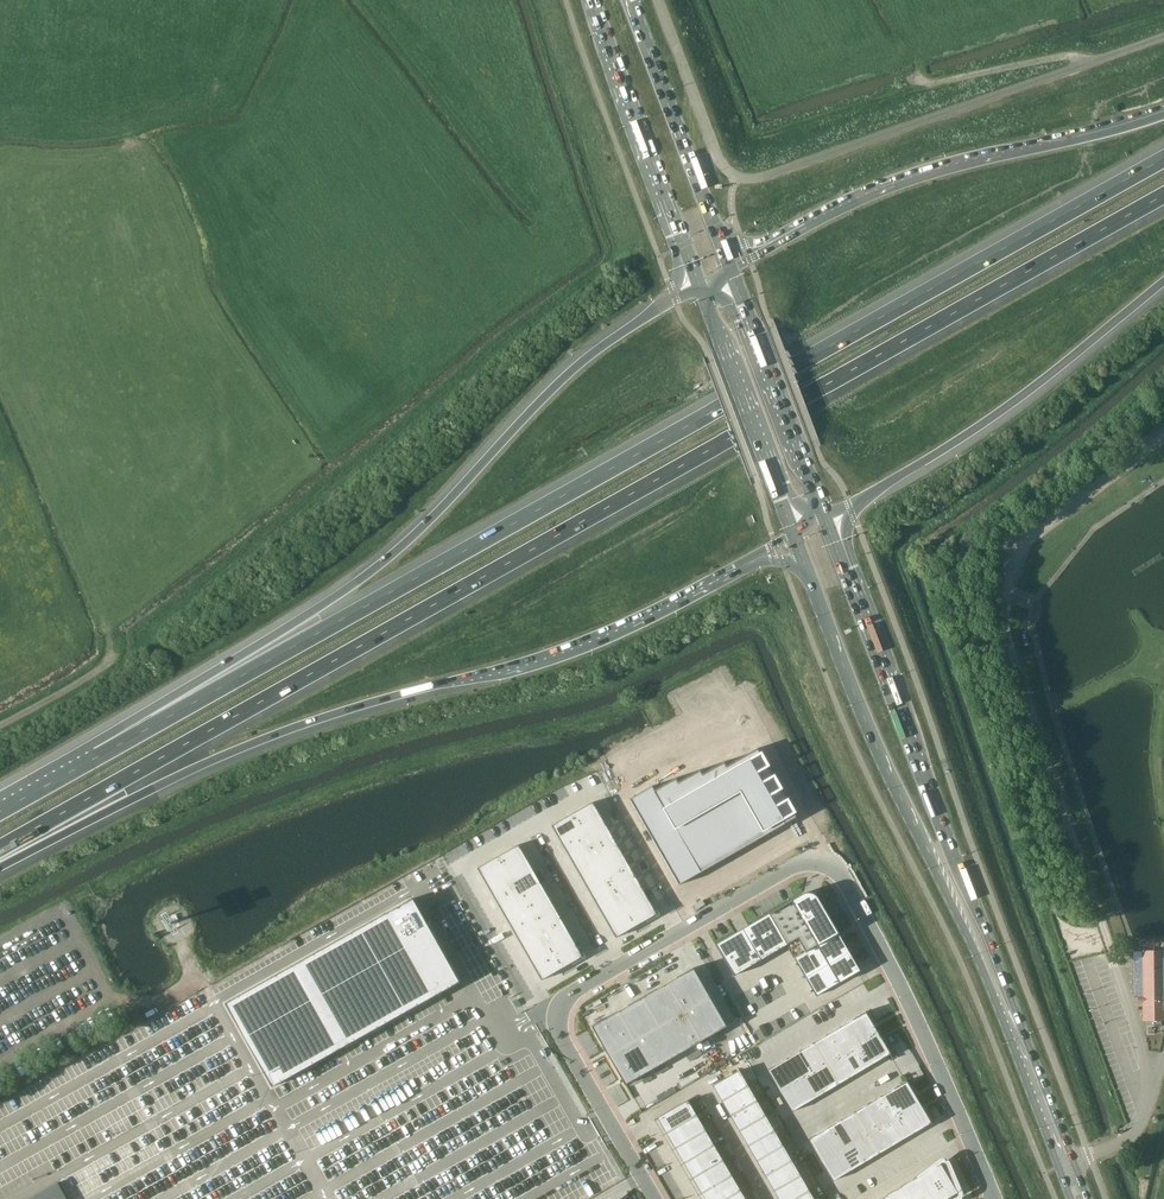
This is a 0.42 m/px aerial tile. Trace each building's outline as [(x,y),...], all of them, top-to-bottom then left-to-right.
[(668,807),(650,818),(687,884),(777,831),(749,780),(726,793),(724,790),(706,800),(704,796),(687,805),(685,802),(670,810),(668,807)] [(592,802),(551,826),(615,938),(656,914),(592,802)] [(537,837),(531,839),(539,860),(553,855),(545,832),(536,835),(537,837)] [(518,845),(476,868),(540,980),(582,957),(518,845)] [(801,894),(714,944),(733,976),(786,945),(816,996),(857,972),(854,965),(856,965),(817,898),(816,899),(802,896),(801,894)] [(412,898),(224,1003),(271,1087),(459,982),(412,898)] [(348,907),(356,921),(369,914),(361,900),(348,907)] [(288,939),(290,946),(304,943),(302,936),(288,939)] [(1163,959),(1163,951),(1142,951),(1142,968),(1143,996),(1138,996),(1138,1003),(1143,1003),(1143,1010),(1144,1019),(1143,1019),(1143,1020),(1147,1020),(1147,1026),(1161,1026),(1161,1020),(1163,1020),(1163,959)] [(692,968),(590,1026),(624,1085),(726,1027),(692,968)] [(865,1011),(766,1070),(791,1113),(890,1054),(865,1011)] [(436,1035),(440,1041),(453,1034),(449,1028),(436,1035)] [(471,1045),(486,1037),(483,1031),(468,1039),(471,1045)] [(429,1053),(424,1056),(431,1067),(435,1065),(429,1053)] [(415,1064),(418,1075),(429,1071),(425,1060),(415,1064)] [(400,1082),(411,1077),(406,1068),(396,1072),(400,1082)] [(712,1086),(778,1198),(813,1198),(738,1070),(712,1086)] [(393,1072),(387,1075),(392,1087),(399,1083),(393,1072)] [(84,1093),(97,1086),(94,1081),(81,1088),(84,1093)] [(906,1081),(807,1139),(832,1182),(931,1123),(906,1081)] [(517,1083),(511,1086),(518,1099),(523,1096),(517,1083)] [(371,1098),(385,1093),(383,1087),(369,1092),(371,1098)] [(497,1095),(503,1107),(508,1105),(501,1092),(497,1095)] [(496,1095),(488,1099),(495,1113),(503,1109),(496,1095)] [(657,1118),(704,1198),(745,1198),(687,1100),(657,1118)] [(880,1198),(946,1198),(957,1192),(939,1164),(880,1198)] [(27,1198),(66,1198),(56,1183),(27,1198)]
